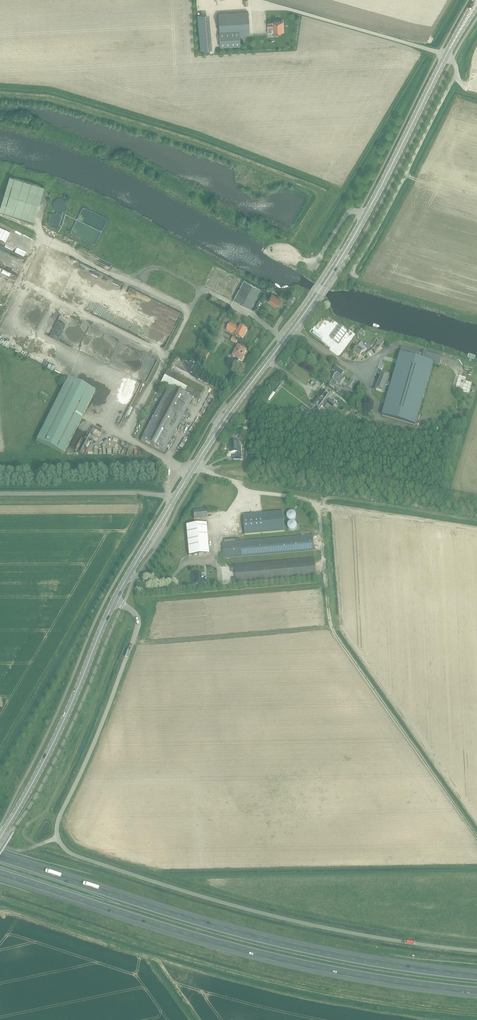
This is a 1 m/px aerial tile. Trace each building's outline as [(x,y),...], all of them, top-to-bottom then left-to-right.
[(219,29),(220,47),(240,46),(239,31),(249,30),(248,12),(218,14),(218,15),(217,16),(217,21),(217,29),(219,29)] [(202,16),(204,50),(214,50),(211,15),(202,16)] [(268,27),(273,27),(274,33),(284,32),(283,21),(273,22),(273,23),(268,23),(268,27)] [(34,221),(44,187),(9,176),(0,206),(0,211),(34,221)] [(14,247),(29,254),(36,239),(2,224),(0,228),(0,240),(14,247)] [(250,308),(252,304),(260,289),(244,280),(234,299),(233,300),(240,303),(240,304),(243,305),(250,308)] [(265,291),(260,301),(263,303),(268,293),(270,289),(267,288),(265,291)] [(267,301),(275,306),(280,299),(275,296),(274,297),(271,295),(267,301)] [(235,336),(242,340),(248,330),(241,327),(240,328),(230,323),(226,330),(236,335),(235,336)] [(330,337),(338,343),(348,331),(340,325),(330,337)] [(376,346),(374,348),(377,351),(384,342),(381,340),(380,341),(376,346)] [(363,353),(364,351),(367,349),(362,343),(358,345),(357,347),(353,352),(360,357),(361,355),(364,357),(366,355),(363,353)] [(238,346),(238,347),(235,346),(234,349),(236,350),(232,356),(236,358),(235,360),(235,361),(237,362),(238,362),(239,360),(242,362),(244,357),(243,357),(246,351),(238,346)] [(210,353),(198,347),(192,359),(204,365),(210,353)] [(433,364),(440,365),(442,358),(424,353),(423,354),(402,348),(393,378),(389,377),(389,376),(382,373),(376,390),(383,393),(383,392),(387,393),(387,394),(388,394),(382,416),(415,425),(433,364)] [(84,370),(87,363),(80,360),(76,366),(84,370)] [(336,366),(333,371),(337,374),(333,380),(330,383),(335,387),(337,383),(341,386),(343,383),(347,386),(346,386),(351,390),(356,383),(351,380),(349,383),(345,380),(341,377),(344,372),(336,366)] [(141,441),(164,453),(185,412),(186,409),(192,399),(197,402),(204,389),(168,370),(161,383),(169,387),(141,441)] [(459,374),(456,386),(463,388),(462,391),(468,393),(472,382),(465,380),(466,376),(459,374)] [(64,455),(95,392),(68,378),(37,441),(64,455)] [(279,383),(273,391),(273,392),(276,393),(281,385),(279,383)] [(325,391),(319,398),(324,401),(327,403),(330,405),(330,406),(331,407),(331,406),(333,408),(337,403),(331,399),(330,400),(328,399),(332,393),(329,391),(328,393),(325,391)] [(316,409),(318,411),(323,405),(321,404),(324,401),(319,398),(314,405),(318,407),(316,409)] [(89,419),(77,445),(83,447),(95,421),(89,419)] [(231,441),(230,441),(230,448),(230,452),(236,452),(237,455),(233,456),(233,460),(238,459),(239,459),(242,459),(242,455),(241,447),(240,447),(239,441),(237,441),(233,441),(231,441)] [(194,519),(199,519),(207,518),(206,510),(193,511),(194,519)] [(243,515),(245,535),(285,531),(283,511),(243,515)] [(292,521),(293,521),(294,520),(295,519),(296,519),(296,518),(296,517),(296,516),(296,515),(295,514),(295,513),(294,513),(294,512),(293,512),(292,512),(291,512),(290,512),(289,512),(288,513),(287,514),(287,515),(287,516),(287,517),(287,518),(287,519),(288,519),(288,520),(289,520),(290,521),(291,521),(292,521)] [(295,530),(296,529),(296,528),(297,528),(297,527),(297,526),(297,525),(297,524),(296,524),(296,523),(295,522),(294,522),(293,521),(292,521),(291,521),(291,522),(290,522),(289,522),(289,523),(288,524),(288,525),(288,526),(288,527),(288,528),(289,529),(289,530),(290,530),(291,530),(291,531),(292,531),(293,531),(294,530),(295,530)] [(206,523),(186,525),(189,556),(209,554),(206,523)] [(312,535),(222,543),(223,552),(220,552),(221,558),(314,550),(312,535)] [(235,565),(235,566),(233,566),(233,570),(235,570),(236,577),(232,577),(233,584),(316,577),(314,558),(235,565)] [(193,575),(193,576),(193,578),(194,578),(194,584),(195,584),(202,583),(202,586),(206,585),(206,578),(205,578),(204,574),(204,573),(193,574),(193,575)]
